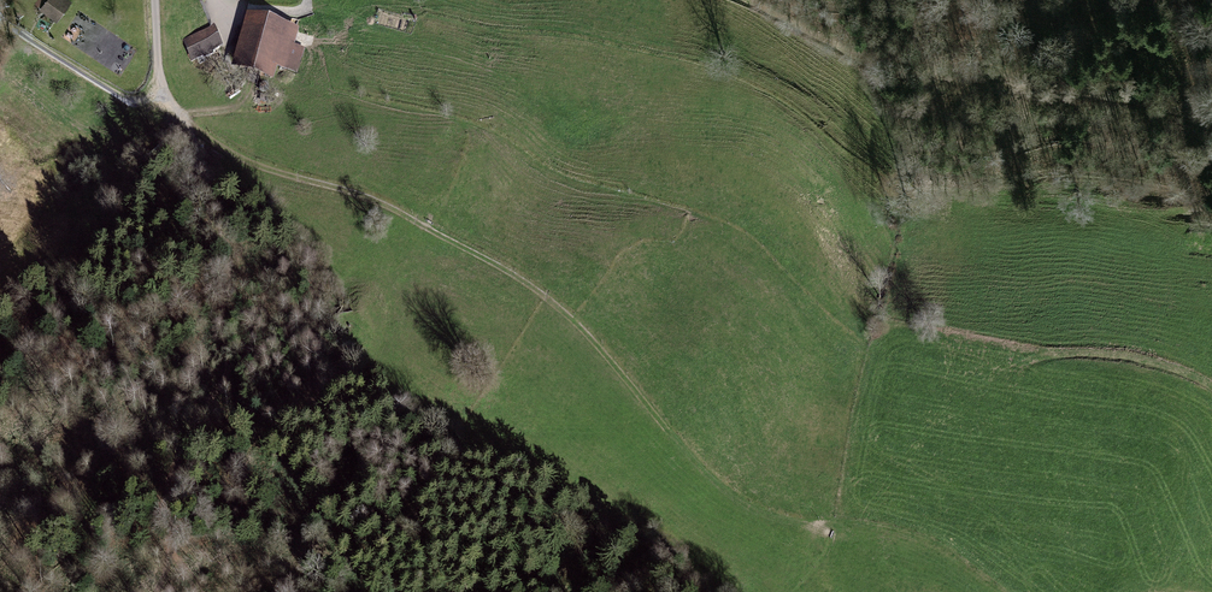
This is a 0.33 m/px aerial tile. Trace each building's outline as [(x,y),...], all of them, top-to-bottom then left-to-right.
[(67,0),(47,0),(41,7),(56,18),(69,1),(67,0)] [(295,31),(253,19),(240,66),(269,74),(272,63),(285,67),(295,31)] [(212,29),(185,40),(193,59),(220,48),(212,29)]
